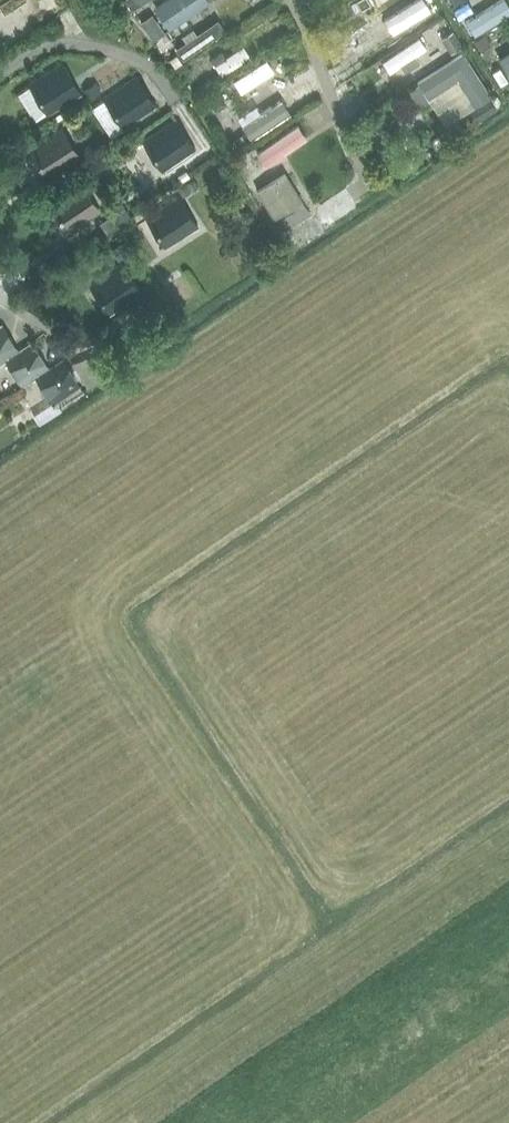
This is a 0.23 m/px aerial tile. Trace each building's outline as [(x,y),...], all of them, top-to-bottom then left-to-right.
[(211,0),(133,0),(138,7),(148,1),(169,30),(211,0)] [(468,16),(474,29),(504,15),(498,1),(468,16)] [(180,57),(219,32),(211,20),(173,45),(180,57)] [(155,40),(163,51),(187,35),(179,23),(155,40)] [(414,50),(423,47),(420,38),(379,53),(385,70),(418,59),(414,50)] [(211,60),(217,72),(248,54),(241,42),(211,60)] [(501,64),(490,67),(496,82),(508,78),(508,46),(496,50),(501,64)] [(426,95),(439,119),(490,92),(468,49),(407,80),(417,100),(426,95)] [(86,70),(97,89),(121,74),(109,56),(86,70)] [(50,112),(78,94),(60,66),(32,84),(50,112)] [(126,125),(153,106),(135,79),(107,98),(126,125)] [(89,103),(108,134),(121,126),(102,95),(89,103)] [(489,97),(474,107),(469,110),(478,122),(497,110),(489,97)] [(279,99),(243,122),(248,131),(285,107),(279,99)] [(165,168),(192,150),(174,122),(146,141),(165,168)] [(50,176),(78,158),(60,130),(32,148),(50,176)] [(256,190),(274,219),(303,201),(286,172),(256,190)] [(70,230),(98,212),(79,185),(52,203),(70,230)] [(320,200),(332,221),(354,209),(342,188),(320,200)] [(167,245),(195,227),(177,199),(150,217),(167,245)] [(112,311),(139,292),(120,265),(93,285),(112,311)] [(19,350),(2,324),(0,325),(0,364),(5,360),(19,350)] [(50,368),(49,367),(32,341),(19,350),(5,360),(22,386),(36,378),(35,377),(50,368)] [(80,386),(68,367),(63,358),(49,367),(50,368),(35,377),(36,378),(53,404),(80,386)]
